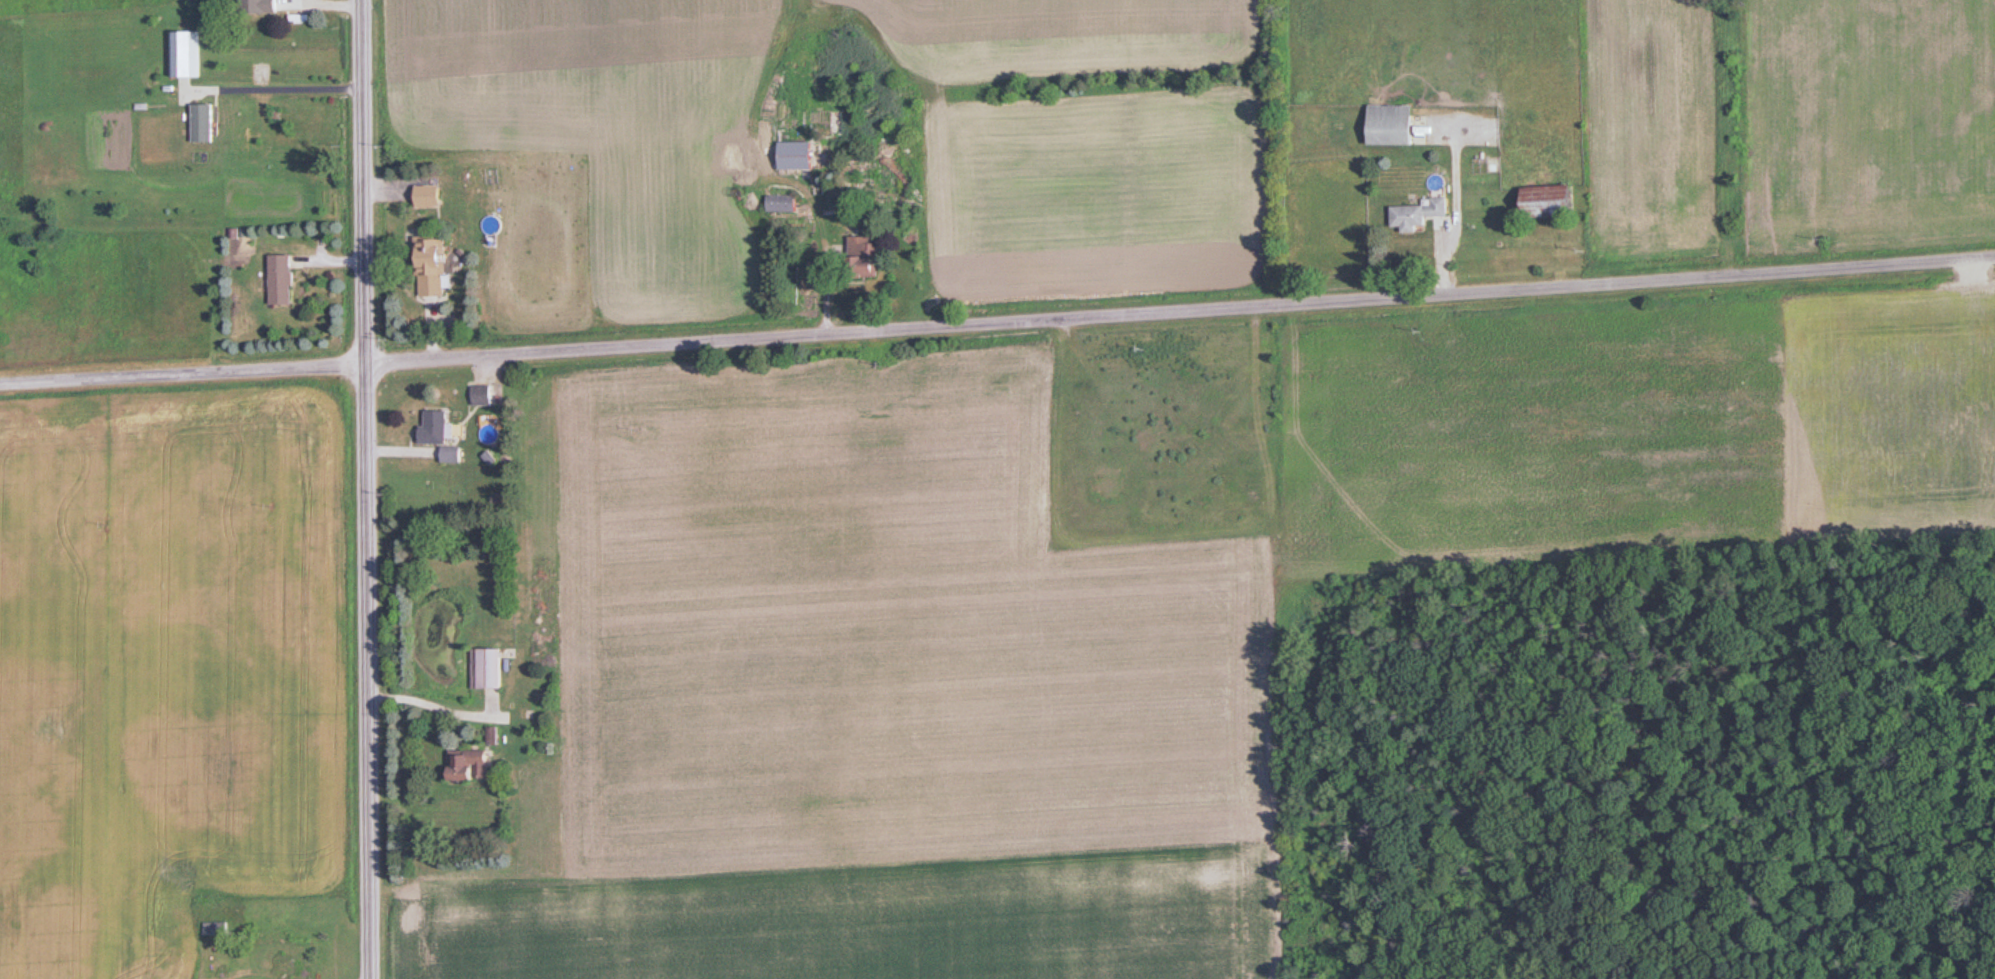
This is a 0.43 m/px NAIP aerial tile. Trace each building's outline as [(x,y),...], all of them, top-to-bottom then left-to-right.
[(249,16),(276,15),(276,0),(249,0),(249,16)] [(169,76),(199,76),(199,31),(169,31),(169,76)] [(193,103),(193,141),(216,141),(216,103),(193,103)] [(1415,104),(1370,104),(1370,144),(1415,144),(1415,104)] [(443,185),(419,185),(419,207),(443,207),(443,185)] [(1526,217),(1577,216),(1576,185),(1525,186),(1526,217)] [(798,196),(770,196),(770,212),(798,212),(798,196)] [(1430,197),(1430,205),(1392,205),(1392,227),(1402,227),(1402,233),(1417,233),(1417,227),(1426,227),(1426,216),(1447,216),(1447,197),(1430,197)] [(875,235),(852,236),(853,274),(881,274),(880,243),(875,243),(875,235)] [(447,236),(420,237),(421,296),(448,296),(447,236)] [(294,305),(294,255),(272,255),(272,305),(294,305)] [(474,405),(493,404),(493,384),(474,384),(474,405)] [(423,410),(423,442),(448,442),(448,410),(423,410)] [(479,688),(503,688),(503,649),(479,649),(479,688)] [(451,781),(490,781),(490,750),(451,750),(451,781)] [(206,935),(228,935),(228,923),(206,923),(206,935)]
